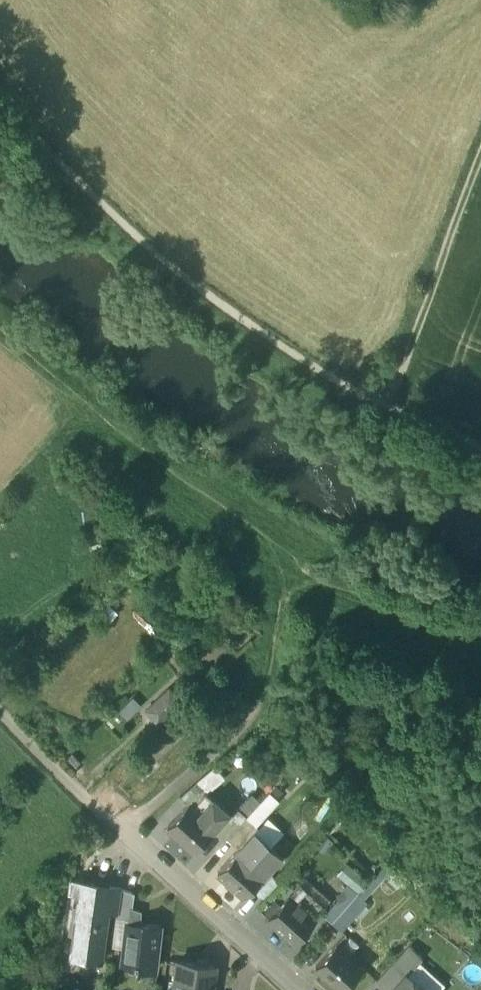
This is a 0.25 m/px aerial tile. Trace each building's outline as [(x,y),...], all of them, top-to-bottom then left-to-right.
[(169,687),(146,709),(158,722),(182,701),(169,687)] [(212,719),(204,710),(191,721),(199,731),(212,719)] [(215,766),(180,795),(188,803),(189,802),(193,806),(207,793),(223,777),(215,766)] [(257,820),(280,795),(272,788),(261,800),(253,793),(242,806),(257,820)] [(207,793),(193,806),(216,827),(229,812),(207,793)] [(188,803),(168,826),(194,850),(215,827),(216,827),(193,806),(189,802),(188,803)] [(233,816),(229,812),(216,827),(215,827),(227,837),(247,816),(239,809),(233,816)] [(247,816),(227,837),(240,848),(256,831),(257,832),(261,828),(247,816)] [(257,832),(256,831),(240,848),(267,872),(283,855),(257,832)] [(267,872),(240,848),(218,871),(245,896),(267,872)] [(348,860),(338,872),(352,884),(326,914),(345,930),(369,901),(367,899),(393,868),(384,861),(370,878),(348,860)] [(289,894),(315,918),(326,906),(300,882),(289,894)] [(109,887),(82,883),(79,898),(75,897),(72,916),(77,916),(71,956),(100,960),(107,909),(110,887),(109,887)] [(120,886),(109,885),(109,887),(110,887),(107,909),(117,911),(120,886)] [(133,891),(120,886),(117,911),(117,915),(130,916),(133,891)] [(315,918),(289,894),(267,917),(294,942),(315,918)] [(159,922),(141,920),(141,922),(127,920),(121,962),(135,964),(135,966),(153,968),(159,922)] [(363,967),(337,943),(316,966),(342,989),(363,967)] [(376,980),(387,989),(391,989),(407,973),(407,974),(418,962),(422,957),(409,945),(376,980)] [(177,959),(173,989),(212,989),(215,965),(177,959)] [(418,962),(407,974),(425,989),(440,989),(444,985),(418,962)] [(407,973),(391,989),(425,989),(407,974),(407,973)]
